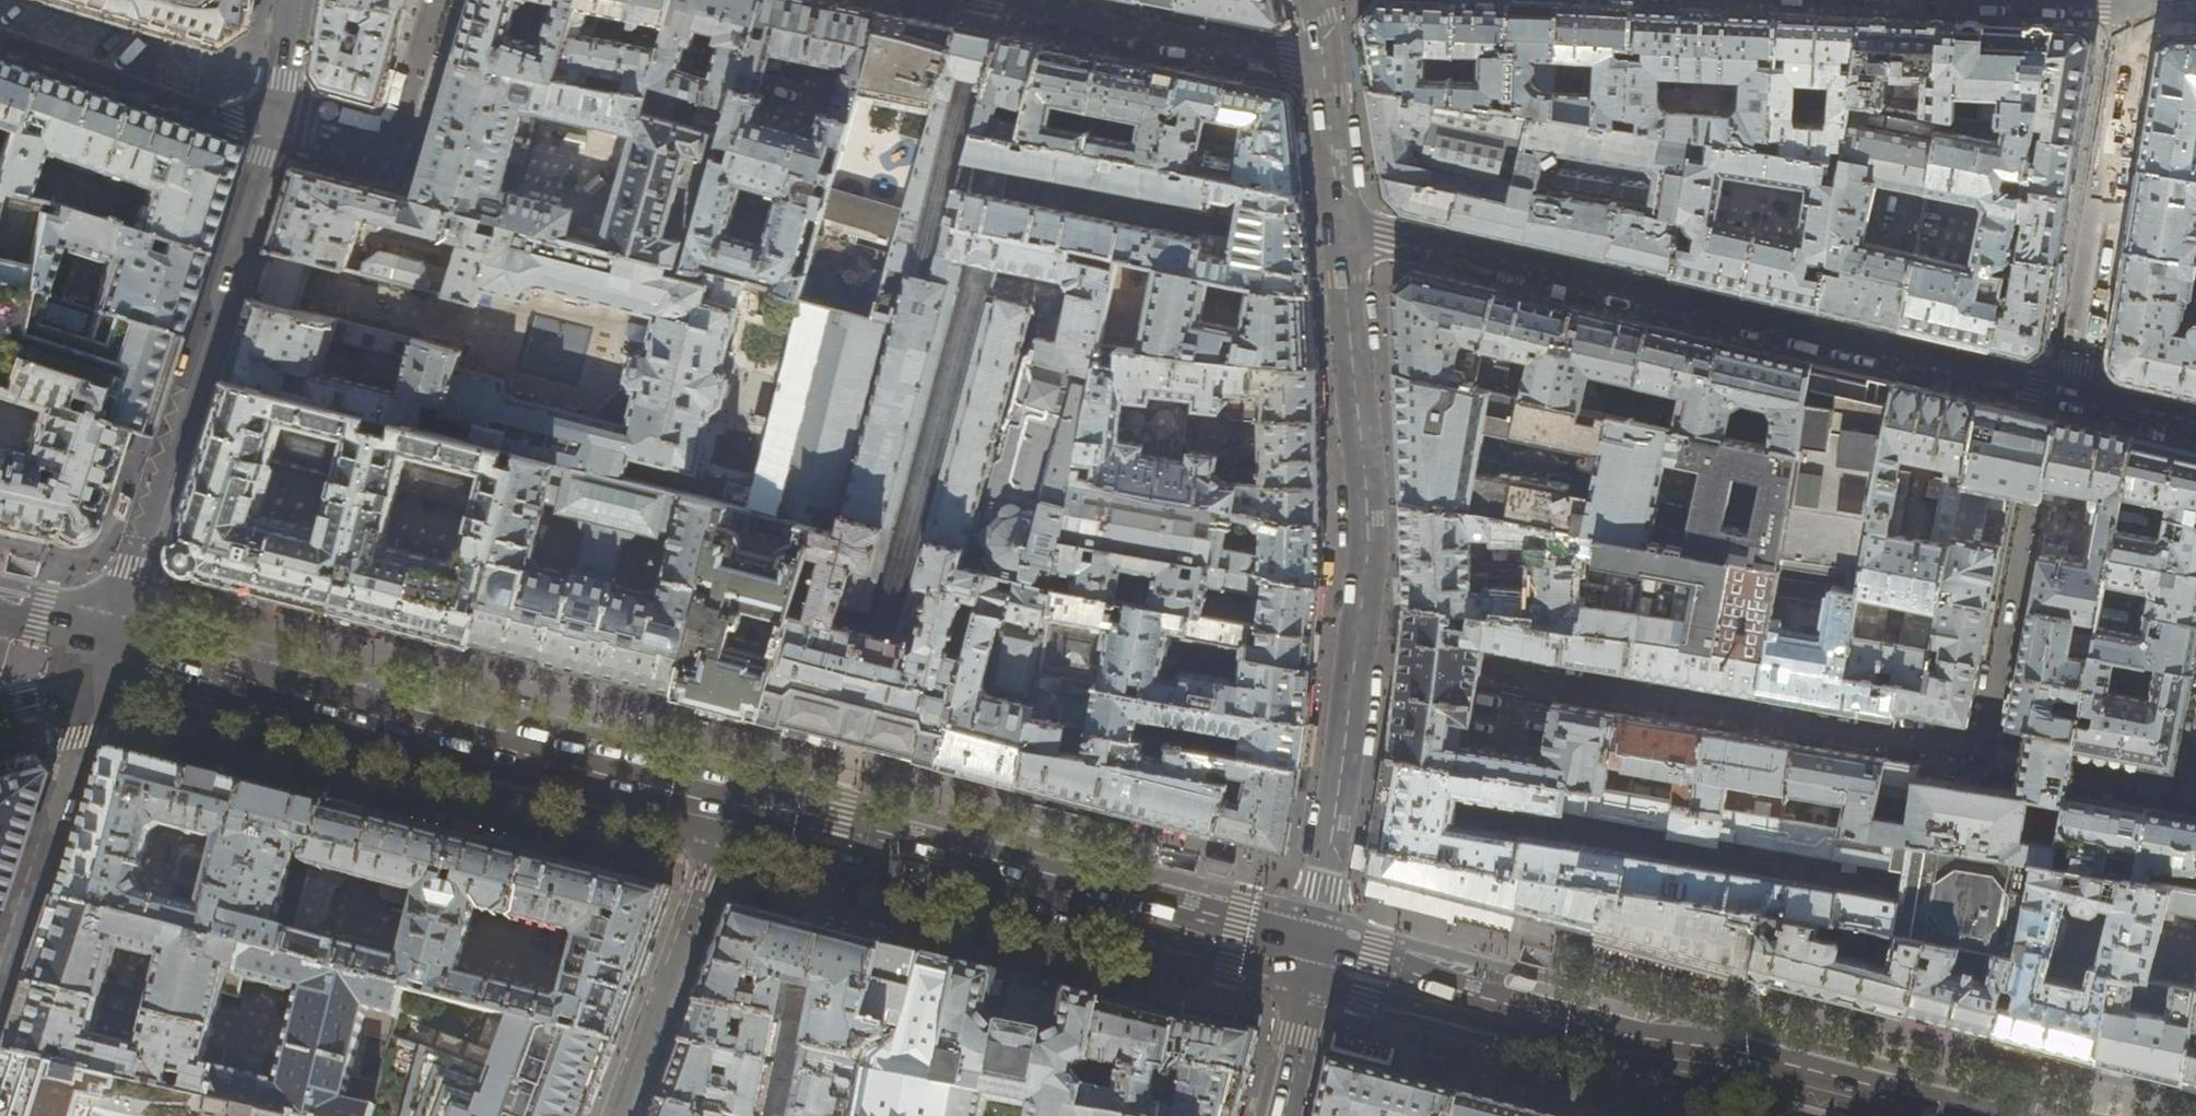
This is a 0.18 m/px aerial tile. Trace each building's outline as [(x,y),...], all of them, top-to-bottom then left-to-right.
[(142,35),(207,55),(243,28),(248,0),(27,0),(142,35)] [(378,100),(391,54),(407,0),(326,0),(320,38),(315,71),(325,86),(378,100)] [(580,0),(547,0),(535,43),(510,35),(520,0),(473,0),(457,57),(557,78),(580,0)] [(647,97),(674,0),(580,0),(557,78),(647,97)] [(694,127),(724,136),(763,0),(674,0),(647,97),(642,113),(672,121),(680,94),(702,100),(694,127)] [(735,146),(731,160),(718,156),(686,268),(746,283),(802,297),(822,226),(836,172),(826,169),(834,141),(844,144),(882,13),(820,1),(815,0),(763,0),(724,136),(722,143),(735,146)] [(1281,21),(1277,0),(1143,0),(1203,12),(1275,26),(1281,21)] [(1369,89),(1453,102),(1458,0),(1456,0),(1376,0),(1358,21),(1364,62),(1369,89)] [(1486,1),(1458,0),(1453,102),(1506,110),(1506,102),(1495,101),(1495,94),(1507,95),(1511,3),(1486,1)] [(1511,3),(1507,95),(1506,102),(1506,110),(1530,114),(1553,117),(1555,77),(1557,59),(1560,5),(1536,4),(1511,3)] [(1596,7),(1560,5),(1557,59),(1598,61),(1596,95),(1571,93),(1572,84),(1567,78),(1555,77),(1553,117),(1614,127),(1615,114),(1628,116),(1634,8),(1596,7)] [(1777,15),(1705,12),(1634,8),(1628,116),(1627,129),(1695,139),(1770,151),(1777,15)] [(956,28),(917,20),(882,13),(844,144),(836,172),(822,226),(895,245),(925,138),(899,131),(908,101),(934,105),(956,28)] [(1850,102),(1861,19),(1819,17),(1777,15),(1770,151),(1829,160),(1841,162),(1847,123),(1850,102)] [(1911,22),(1861,19),(1850,102),(1886,107),(1886,104),(1884,104),(1885,76),(1892,77),(1890,108),(1942,116),(1949,117),(1955,118),(1956,96),(1958,24),(1911,22)] [(2021,27),(1958,24),(1956,96),(1979,97),(1978,121),(2005,125),(2033,129),(2042,88),(2045,70),(2054,28),(2021,27)] [(974,32),(956,28),(934,105),(925,138),(895,245),(875,315),(876,316),(895,321),(839,531),(815,525),(815,527),(759,718),(782,724),(853,741),(879,748),(918,758),(938,763),(988,571),(1055,588),(1056,587),(1064,539),(1077,476),(1102,345),(1118,255),(1068,247),(987,228),(948,219),(958,187),(966,159),(974,130),(1002,37),(979,33),(974,32)] [(2054,28),(2045,70),(2059,72),(2056,90),(2042,88),(2033,129),(2032,135),(2078,143),(2085,99),(2094,44),(2085,30),(2068,29),(2054,28)] [(974,130),(1019,139),(1046,46),(1024,41),(1002,37),(974,130)] [(2172,38),(2159,49),(2149,106),(2139,168),(2195,178),(2195,38),(2172,38)] [(1019,139),(1081,151),(1101,56),(1070,50),(1046,46),(1019,139)] [(1139,64),(1101,56),(1081,151),(1160,166),(1182,72),(1139,64)] [(557,78),(457,57),(437,124),(416,198),(503,221),(569,238),(576,207),(516,192),(523,163),(524,163),(530,138),(529,138),(537,110),(597,125),(598,124),(635,132),(604,240),(585,235),(583,242),(686,268),(718,156),(722,143),(724,136),(694,127),(672,121),(642,113),(647,97),(557,78)] [(7,132),(28,72),(0,62),(0,130),(7,132)] [(7,132),(0,150),(0,193),(22,198),(37,152),(143,190),(129,230),(200,253),(215,206),(234,146),(94,96),(28,72),(7,132)] [(1296,137),(1291,97),(1288,93),(1238,84),(1182,72),(1160,166),(1302,193),(1296,137)] [(1506,110),(1453,102),(1369,89),(1376,134),(1383,175),(1458,191),(1510,202),(1530,114),(1506,110)] [(1553,117),(1530,114),(1510,202),(1458,191),(1451,224),(1524,241),(1606,260),(1619,208),(1636,211),(1648,213),(1682,219),(1695,139),(1627,129),(1614,127),(1553,117)] [(1947,124),(1949,117),(1942,116),(1940,123),(1947,124)] [(1937,140),(1847,123),(1841,162),(1840,171),(1821,310),(1862,319),(1901,328),(1915,254),(1863,242),(1876,182),(1927,191),(1937,140)] [(2032,135),(2033,129),(2005,125),(2002,140),(1939,131),(1937,140),(1927,191),(1981,202),(1985,208),(1972,266),(1915,254),(1901,328),(1945,339),(1989,349),(1999,299),(2004,274),(2008,255),(2012,237),(2012,233),(2014,226),(2016,217),(2020,194),(2013,193),(2007,182),(2008,174),(2024,177),(2027,159),(2029,153),(2032,135)] [(971,190),(958,187),(948,219),(987,228),(1068,247),(1118,255),(1313,295),(1307,245),(1302,193),(1160,166),(1081,151),(1019,139),(974,130),(966,159),(977,162),(971,190)] [(2073,169),(2078,143),(2032,135),(2029,153),(2039,154),(2037,161),(2027,159),(2024,177),(2022,187),(2069,196),(2073,169)] [(1766,179),(1770,151),(1695,139),(1682,219),(1672,276),(1705,283),(1744,292),(1757,231),(1717,222),(1725,173),(1766,179)] [(1826,177),(1829,160),(1770,151),(1766,179),(1807,186),(1799,240),(1757,231),(1744,292),(1782,301),(1821,310),(1840,171),(1834,171),(1833,178),(1826,177)] [(307,163),(305,169),(355,182),(382,189),(384,182),(307,163)] [(281,204),(267,248),(273,250),(314,260),(453,296),(467,299),(477,302),(482,286),(503,221),(416,198),(382,189),(355,182),(305,169),(293,166),(281,204)] [(2108,356),(2108,364),(2112,372),(2117,377),(2124,380),(2185,394),(2195,397),(2195,320),(2193,321),(2191,325),(2185,323),(2189,299),(2191,299),(2193,298),(2194,293),(2195,294),(2195,178),(2139,168),(2133,206),(2115,311),(2108,356)] [(1451,224),(1458,191),(1383,175),(1386,194),(1393,201),(1405,214),(1437,221),(1451,224)] [(2022,187),(2020,194),(2016,217),(2026,219),(2022,239),(2012,237),(2008,255),(2058,263),(2063,231),(2069,196),(2022,187)] [(8,285),(20,288),(36,213),(39,201),(22,198),(0,193),(0,283),(8,285)] [(47,217),(36,213),(20,288),(39,294),(56,245),(106,260),(90,310),(173,336),(186,297),(200,253),(129,230),(121,227),(100,220),(50,205),(47,217)] [(1636,211),(1619,208),(1606,260),(1637,267),(1672,276),(1682,219),(1648,213),(1645,229),(1632,226),(1636,211)] [(101,216),(100,220),(121,227),(123,221),(110,216),(109,218),(101,216)] [(583,242),(569,238),(503,221),(482,286),(527,299),(528,294),(530,290),(535,286),(542,285),(562,291),(562,292),(587,299),(588,298),(627,308),(626,308),(631,309),(632,309),(651,314),(651,315),(655,316),(647,349),(644,348),(643,350),(636,352),(635,354),(633,354),(627,380),(628,381),(628,383),(634,388),(633,390),(637,391),(628,425),(624,424),(623,426),(603,421),(603,420),(597,418),(596,419),(560,410),(560,409),(534,402),(533,404),(514,399),(508,395),(505,390),(504,385),(506,379),(501,378),(501,379),(458,368),(446,413),(457,416),(455,422),(444,419),(440,433),(508,450),(521,453),(603,474),(609,452),(697,473),(699,467),(700,467),(705,448),(704,448),(705,443),(704,443),(712,411),(713,411),(713,409),(718,408),(720,407),(722,404),(724,404),(724,399),(726,400),(730,383),(729,383),(731,378),(729,377),(727,373),(724,370),(724,368),(723,368),(731,335),(733,335),(733,331),(735,331),(740,313),(739,312),(740,307),(739,307),(744,288),(745,288),(746,283),(686,268),(583,242)] [(310,272),(314,260),(273,250),(270,258),(274,261),(275,265),(272,264),(269,275),(264,291),(266,292),(263,295),(259,296),(257,300),(291,308),(298,310),(301,302),(302,303),(308,285),(312,273),(310,272)] [(1316,329),(1313,295),(1118,255),(1102,345),(1319,368),(1318,367),(1316,329)] [(2043,350),(2058,263),(2008,255),(2004,274),(2015,276),(2011,293),(2008,293),(2005,294),(2001,296),(1999,299),(1989,349),(2017,355),(2031,358),(2043,350)] [(1394,329),(1396,371),(1475,387),(1498,290),(1452,280),(1414,271),(1393,288),(1394,329)] [(8,285),(0,283),(0,371),(4,358),(14,313),(20,288),(8,285)] [(60,301),(39,294),(20,288),(14,313),(4,358),(88,385),(78,415),(119,430),(141,437),(156,390),(173,336),(90,310),(70,303),(60,301)] [(1535,299),(1498,290),(1475,387),(1502,393),(1508,368),(1495,364),(1498,351),(1531,359),(1523,397),(1552,403),(1575,308),(1535,299)] [(257,300),(251,298),(237,341),(226,379),(369,415),(398,422),(440,433),(444,419),(446,413),(458,368),(462,352),(298,310),(291,308),(257,300)] [(788,440),(769,515),(815,527),(815,525),(839,531),(895,321),(876,316),(875,315),(824,303),(788,440)] [(1613,317),(1575,308),(1552,403),(1629,418),(1650,326),(1613,317)] [(1674,331),(1650,326),(1629,418),(1701,433),(1722,342),(1707,339),(1674,331)] [(1768,353),(1722,342),(1701,433),(1726,437),(1733,407),(1743,401),(1770,407),(1775,419),(1771,447),(1798,452),(1812,363),(1768,353)] [(1319,416),(1319,368),(1102,345),(1077,476),(1220,505),(1242,510),(1285,522),(1321,521),(1319,416)] [(43,538),(44,536),(47,538),(53,541),(64,543),(71,542),(77,538),(82,534),(85,528),(87,522),(88,515),(87,511),(93,509),(101,484),(119,430),(78,415),(88,385),(4,358),(0,371),(0,529),(43,538)] [(1851,372),(1812,363),(1798,452),(1781,564),(1863,579),(1873,516),(1870,515),(1896,382),(1851,372)] [(1629,418),(1552,403),(1523,397),(1502,393),(1475,387),(1396,371),(1399,440),(1402,498),(1650,544),(1659,500),(1696,507),(1688,551),(1781,568),(1781,564),(1798,452),(1771,447),(1726,437),(1701,433),(1629,418)] [(203,570),(205,574),(205,576),(256,589),(262,591),(303,601),(334,609),(343,573),(329,569),(332,558),(346,562),(380,431),(380,430),(366,426),(369,415),(226,379),(197,469),(177,531),(179,532),(182,535),(179,537),(175,542),(173,548),(172,552),(173,557),(175,563),(179,567),(184,571),(189,572),(192,573),(198,572),(203,570)] [(1850,654),(1849,663),(1847,675),(1878,680),(1880,668),(1896,671),(1894,683),(1899,684),(1924,688),(1931,653),(1953,537),(1978,402),(1940,393),(1896,382),(1870,515),(1873,516),(1863,579),(1860,593),(1850,654)] [(2026,412),(1978,402),(1953,537),(1973,540),(1983,489),(2023,497),(2039,416),(2026,412)] [(2039,416),(2023,497),(2041,500),(2058,420),(2039,416)] [(2122,496),(2133,437),(2094,428),(2058,420),(2041,500),(2042,500),(2049,505),(2050,511),(2056,512),(2058,504),(2065,504),(2069,501),(2071,492),(2094,496),(2096,511),(2087,556),(2083,563),(2066,560),(2069,546),(2044,542),(2036,583),(2031,609),(2077,618),(2077,619),(2092,622),(2090,633),(2096,634),(2102,605),(2111,556),(2120,508),(2122,496)] [(343,573),(334,609),(357,615),(386,623),(398,626),(472,645),(518,466),(505,462),(508,450),(440,433),(398,422),(395,435),(380,431),(346,562),(362,566),(359,577),(343,573)] [(769,515),(788,440),(769,435),(750,510),(769,515)] [(2133,437),(2122,496),(2169,508),(2167,516),(2195,522),(2195,452),(2177,448),(2133,437)] [(722,503),(603,474),(521,453),(518,466),(472,645),(571,671),(657,694),(675,698),(676,696),(722,503)] [(1213,546),(1220,505),(1077,476),(1064,539),(1320,586),(1322,575),(1323,561),(1322,545),(1321,521),(1285,522),(1242,510),(1241,516),(1255,533),(1259,533),(1259,552),(1239,549),(1239,551),(1213,546)] [(1776,596),(1779,577),(1781,568),(1688,551),(1650,544),(1402,498),(1405,556),(1407,604),(1568,628),(1631,640),(1627,673),(1654,677),(1712,687),(1758,695),(1764,661),(1766,661),(1776,596)] [(750,510),(722,503),(676,696),(710,705),(759,718),(815,527),(769,515),(750,510)] [(2120,508),(2111,556),(2195,572),(2195,522),(2167,516),(2120,508)] [(2002,545),(1973,540),(1953,537),(1931,653),(1979,663),(1984,639),(1993,589),(2002,545)] [(1056,587),(1250,624),(1246,654),(1310,667),(1315,626),(1320,586),(1064,539),(1056,587)] [(2195,622),(2195,572),(2111,556),(2102,605),(2195,622)] [(256,589),(205,576),(205,574),(203,570),(198,572),(192,573),(189,572),(184,571),(179,567),(174,586),(257,608),(262,591),(256,589)] [(1090,728),(1098,683),(1040,672),(1055,588),(988,571),(938,763),(980,774),(1019,784),(1026,743),(1087,754),(1092,728),(1090,728)] [(1779,577),(1776,596),(1825,606),(1829,587),(1779,577)] [(1246,654),(1250,624),(1056,587),(1055,588),(1040,672),(1098,683),(1306,722),(1308,696),(1309,676),(1310,667),(1246,654)] [(1832,607),(1825,606),(1776,596),(1766,661),(1764,661),(1758,695),(1813,705),(1893,719),(1894,710),(1899,684),(1894,683),(1878,680),(1847,675),(1849,663),(1838,661),(1839,653),(1850,654),(1860,593),(1835,588),(1832,607)] [(262,591),(257,608),(299,618),(303,601),(262,591)] [(1627,673),(1631,640),(1568,628),(1407,604),(1401,651),(1401,657),(1398,680),(1395,709),(1389,756),(1604,790),(1608,764),(1617,713),(1553,703),(1544,759),(1468,747),(1477,686),(1481,664),(1484,644),(1502,648),(1584,664),(1627,673)] [(2102,605),(2096,634),(2093,653),(2117,657),(2159,665),(2193,672),(2195,656),(2195,622),(2102,605)] [(2075,630),(2077,619),(2077,618),(2031,609),(2024,642),(2014,697),(2008,727),(2030,732),(2077,741),(2093,653),(2096,634),(2090,633),(2075,630)] [(386,623),(357,615),(353,632),(382,640),(386,623)] [(1967,724),(1979,663),(1931,653),(1924,688),(1899,684),(1894,710),(1926,716),(1967,724)] [(2110,693),(2117,657),(2093,653),(2077,741),(2075,750),(2076,751),(2174,769),(2179,742),(2186,707),(2193,672),(2159,665),(2152,701),(2110,693)] [(1304,731),(1306,722),(1098,683),(1090,728),(1092,728),(1135,736),(1139,713),(1150,715),(1145,738),(1299,767),(1304,731)] [(1662,721),(1617,713),(1608,764),(1643,770),(1641,777),(1676,783),(1673,801),(1693,805),(1705,728),(1662,721)] [(198,730),(199,728),(197,728),(195,724),(188,723),(185,724),(184,724),(183,727),(184,727),(186,731),(193,732),(196,730),(198,730)] [(1145,738),(1135,736),(1092,728),(1087,754),(1026,743),(1019,784),(1049,792),(1115,808),(1178,824),(1214,834),(1214,832),(1215,833),(1224,797),(1228,780),(1139,761),(1145,738)] [(1783,820),(1786,798),(1795,744),(1747,735),(1705,728),(1693,805),(1783,820)] [(2075,750),(2077,741),(2030,732),(2025,762),(2024,764),(2019,793),(2019,794),(2065,804),(2067,793),(2068,793),(2072,772),(2076,751),(2075,750)] [(1293,802),(1299,767),(1145,738),(1139,761),(1228,780),(1230,781),(1232,772),(1246,775),(1241,802),(1224,797),(1215,833),(1235,838),(1285,850),(1293,802)] [(1834,750),(1795,744),(1786,798),(1790,799),(1791,793),(1844,802),(1839,829),(1872,835),(1884,759),(1885,759),(1834,750)] [(248,783),(209,773),(106,747),(82,822),(57,901),(248,951),(286,960),(292,934),(294,934),(312,864),(308,863),(295,843),(299,830),(302,831),(304,829),(319,833),(326,803),(312,800),(302,797),(274,790),(248,783)] [(29,766),(28,759),(16,751),(0,755),(0,774),(29,766)] [(1764,912),(1824,923),(1847,927),(1874,932),(1897,936),(1927,941),(2017,956),(2035,863),(1963,851),(1872,835),(1839,829),(1783,820),(1693,805),(1673,801),(1604,790),(1389,756),(1381,805),(1380,812),(1374,846),(1606,886),(1764,912)] [(1921,766),(1884,759),(1872,835),(1963,851),(1973,785),(1934,779),(1928,777),(1928,778),(1919,777),(1921,766)] [(10,836),(32,769),(29,766),(0,774),(0,868),(10,836)] [(2001,789),(1973,785),(1963,851),(2035,863),(2055,866),(2065,804),(2019,794),(2019,793),(2012,792),(2001,790),(2001,789)] [(2109,801),(2068,793),(2067,793),(2065,804),(2055,866),(2109,875),(2121,877),(2134,879),(2147,808),(2109,801)] [(464,838),(438,832),(399,822),(381,817),(326,803),(319,833),(304,829),(302,831),(299,830),(295,843),(308,863),(312,864),(294,934),(292,934),(286,960),(405,992),(486,1011),(494,983),(458,974),(476,906),(511,915),(527,854),(503,848),(464,838)] [(403,808),(399,822),(438,832),(441,818),(403,808)] [(2147,808),(2134,879),(2163,884),(2166,873),(2195,874),(2195,817),(2185,815),(2147,808)] [(1367,846),(1374,847),(1374,846),(1380,812),(1373,811),(1367,846)] [(506,835),(503,848),(527,854),(530,841),(506,835)] [(1504,907),(1595,931),(1606,886),(1374,846),(1374,847),(1373,849),(1372,858),(1370,869),(1369,872),(1504,907)] [(1372,858),(1373,849),(1367,848),(1364,868),(1370,869),(1372,858)] [(598,873),(527,854),(511,915),(574,931),(574,932),(570,934),(574,940),(578,938),(579,938),(565,995),(556,999),(494,983),(486,1011),(512,1017),(614,1043),(642,966),(670,891),(598,873)] [(1238,867),(1208,860),(1206,868),(1209,876),(1230,881),(1236,876),(1238,867)] [(2017,957),(1995,1034),(2043,1047),(2068,1053),(2096,1060),(2097,1061),(2111,971),(2150,978),(2169,903),(2176,905),(2175,911),(2195,916),(2195,890),(2180,887),(2163,884),(2134,879),(2121,877),(2118,888),(2106,886),(2109,875),(2055,866),(2035,863),(2017,956),(2017,957)] [(799,881),(797,884),(799,885),(801,888),(807,890),(811,889),(812,889),(814,887),(812,886),(810,882),(803,880),(800,882),(799,881)] [(1750,971),(1764,912),(1606,886),(1595,931),(1665,949),(1712,961),(1750,971)] [(46,933),(29,985),(49,991),(51,992),(99,1005),(115,946),(162,959),(148,1016),(210,1032),(213,1022),(221,991),(236,995),(238,987),(240,978),(248,951),(57,901),(46,933)] [(769,917),(733,908),(716,955),(705,984),(697,1005),(794,1025),(789,1047),(799,1049),(801,1040),(804,1024),(807,1009),(810,994),(822,930),(813,928),(769,917)] [(1822,931),(1824,923),(1764,912),(1750,971),(1840,994),(1906,1011),(1927,941),(1897,936),(1891,964),(1866,961),(1874,932),(1847,927),(1844,941),(1829,938),(1830,933),(1822,931)] [(886,933),(863,926),(859,940),(882,946),(886,933)] [(852,938),(822,930),(810,994),(807,1009),(804,1024),(801,1040),(799,1049),(859,1061),(867,1048),(884,1039),(885,1038),(888,1028),(864,1021),(885,947),(882,946),(859,940),(852,938)] [(2017,957),(2017,956),(1927,941),(1906,1011),(1944,1021),(1995,1034),(2017,957)] [(902,951),(885,947),(864,1021),(888,1028),(903,1031),(923,956),(902,951)] [(405,992),(286,960),(248,951),(240,978),(301,992),(278,1085),(246,1077),(247,1072),(218,1065),(208,1100),(279,1115),(373,1115),(382,1081),(352,1074),(362,1033),(392,1041),(394,1036),(405,992)] [(923,956),(903,1031),(888,1028),(885,1038),(884,1039),(867,1048),(859,1061),(854,1082),(850,1101),(847,1115),(953,1115),(958,1091),(932,1086),(963,966),(944,961),(923,956)] [(1025,982),(963,966),(932,1086),(958,1091),(958,1089),(1080,1111),(1101,1000),(1051,988),(1025,982)] [(2183,1083),(2195,1001),(2195,985),(2150,978),(2111,971),(2097,1061),(2134,1070),(2183,1083)] [(1104,988),(1054,976),(1051,988),(1101,1000),(1104,988)] [(20,1014),(7,1055),(38,1062),(41,1050),(59,1054),(56,1066),(169,1091),(172,1075),(188,1079),(185,1095),(208,1100),(218,1065),(220,1055),(221,1055),(222,1050),(219,1049),(217,1047),(214,1045),(212,1041),(211,1037),(210,1032),(148,1016),(138,1050),(91,1038),(99,1005),(51,992),(49,991),(29,985),(20,1014)] [(1101,1000),(1080,1111),(1080,1112),(1101,1115),(1160,1115),(1177,1019),(1139,1010),(1101,1000)] [(2183,1083),(2195,1086),(2195,1001),(2183,1083)] [(794,1025),(697,1005),(690,1025),(682,1046),(785,1068),(789,1047),(794,1025)] [(479,1039),(492,1044),(501,1020),(488,1015),(479,1039)] [(614,1043),(512,1017),(492,1071),(394,1036),(392,1041),(382,1081),(373,1115),(587,1115),(614,1043)] [(1177,1019),(1160,1115),(1238,1115),(1245,1088),(1258,1034),(1218,1027),(1177,1019)] [(407,1034),(429,1043),(434,1028),(412,1020),(407,1034)] [(435,1045),(457,1052),(462,1039),(440,1031),(435,1045)] [(1445,1041),(1429,1037),(1426,1050),(1443,1055),(1448,1052),(1449,1046),(1445,1041)] [(464,1055),(486,1062),(491,1049),(468,1041),(464,1055)] [(682,1046),(672,1074),(661,1103),(704,1112),(723,1115),(776,1115),(777,1107),(781,1087),(785,1068),(682,1046)] [(799,1049),(789,1047),(785,1068),(854,1082),(859,1061),(799,1049)] [(38,1062),(7,1055),(0,1075),(0,1115),(103,1115),(104,1115),(110,1115),(279,1115),(208,1100),(185,1095),(169,1091),(56,1066),(38,1062)] [(1461,1095),(1394,1078),(1329,1062),(1317,1115),(1455,1115),(1461,1095)] [(854,1082),(785,1068),(781,1087),(850,1101),(854,1082)] [(781,1087),(777,1107),(819,1115),(847,1115),(850,1101),(781,1087)] [(958,1091),(953,1115),(1101,1115),(1080,1112),(1080,1111),(958,1089),(958,1091)] [(1518,1109),(1461,1095),(1455,1115),(1546,1115),(1518,1109)] [(661,1103),(656,1115),(703,1115),(704,1112),(661,1103)] [(777,1107),(776,1115),(819,1115),(777,1107)]
